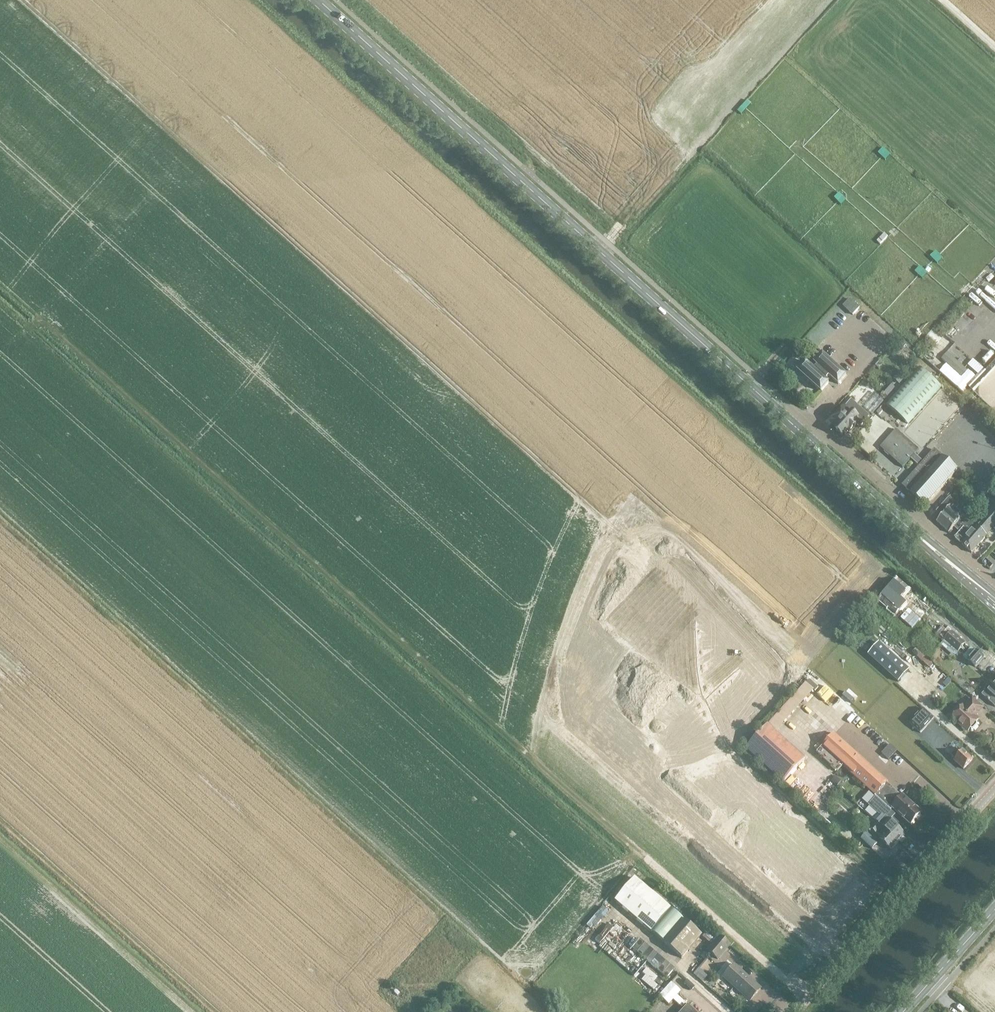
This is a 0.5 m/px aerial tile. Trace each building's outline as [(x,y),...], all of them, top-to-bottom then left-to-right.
[(876,226),(879,223),(870,216),(867,220),(876,226)] [(865,308),(855,300),(849,307),(859,315),(865,308)] [(814,363),(817,366),(814,370),(805,362),(797,371),(821,392),(830,382),(827,380),(829,377),(838,385),(847,375),(822,353),(814,363)] [(967,370),(947,353),(942,359),(961,376),(967,370)] [(908,424),(941,387),(919,367),(886,404),(908,424)] [(853,404),(870,385),(880,374),(875,370),(866,381),(867,382),(862,388),(861,387),(850,401),(853,404)] [(871,415),(884,401),(875,392),(862,406),(871,415)] [(861,425),(866,420),(861,415),(858,419),(852,413),(851,414),(845,408),(831,423),(838,429),(836,431),(843,437),(850,429),(852,430),(859,423),(861,425)] [(911,459),(919,466),(923,462),(915,455),(919,450),(896,430),(880,448),(903,468),(911,459)] [(903,486),(925,506),(957,470),(935,450),(929,457),(929,456),(924,462),(923,461),(923,462),(919,466),(919,467),(903,486)] [(967,518),(960,526),(963,529),(955,538),(972,553),(994,527),(994,506),(971,533),(967,530),(973,523),(967,518)] [(946,511),(936,522),(949,533),(957,524),(960,526),(967,518),(962,514),(958,518),(952,513),(951,515),(946,511)] [(900,579),(881,599),(897,614),(906,603),(900,598),(909,588),(900,579)] [(910,608),(902,617),(912,627),(921,618),(910,608)] [(952,632),(945,640),(958,652),(965,643),(952,632)] [(869,655),(899,682),(909,670),(879,643),(869,655)] [(967,661),(976,668),(985,658),(976,650),(967,661)] [(922,652),(918,656),(930,668),(934,664),(922,652)] [(993,681),(985,690),(986,691),(982,695),(994,707),(994,682),(993,681)] [(822,693),(816,700),(825,708),(831,700),(822,693)] [(973,700),(965,708),(963,706),(953,718),(955,719),(955,721),(958,723),(959,723),(968,732),(971,729),(972,730),(974,730),(977,726),(977,724),(976,723),(978,720),(974,717),(982,708),(973,700)] [(910,724),(920,733),(934,719),(924,709),(910,724)] [(784,783),(806,759),(769,726),(747,750),(784,783)] [(937,736),(946,743),(950,748),(959,738),(950,730),(949,731),(945,727),(937,736)] [(933,742),(936,738),(930,732),(931,731),(927,728),(923,734),(933,742)] [(901,799),(886,785),(888,783),(835,735),(822,748),(877,797),(875,798),(893,814),(894,813),(891,811),(893,809),(911,825),(922,814),(903,797),(901,799)] [(891,743),(882,752),(890,759),(898,750),(891,743)] [(964,769),(973,760),(964,752),(962,752),(958,749),(951,756),(956,760),(955,761),(964,769)] [(896,824),(889,818),(893,814),(875,798),(869,806),(882,818),(877,824),(898,843),(905,836),(894,826),(896,824)] [(898,843),(877,824),(876,825),(868,818),(862,824),(870,832),(872,830),(882,839),(880,840),(892,850),(898,843)] [(862,840),(873,849),(878,843),(867,833),(862,840)] [(615,901),(652,932),(672,909),(635,877),(615,901)] [(682,959),(702,936),(684,920),(664,943),(682,959)] [(719,937),(707,950),(718,959),(729,946),(719,937)] [(711,958),(705,963),(712,970),(718,964),(711,958)] [(749,1001),(760,989),(734,965),(723,977),(749,1001)] [(703,981),(708,975),(699,966),(693,973),(703,981)] [(646,975),(642,979),(655,989),(658,985),(654,981),(658,976),(647,967),(642,972),(646,975)] [(668,1004),(679,992),(670,984),(660,996),(668,1004)] [(682,1008),(685,1004),(677,996),(673,1000),(682,1008)]
